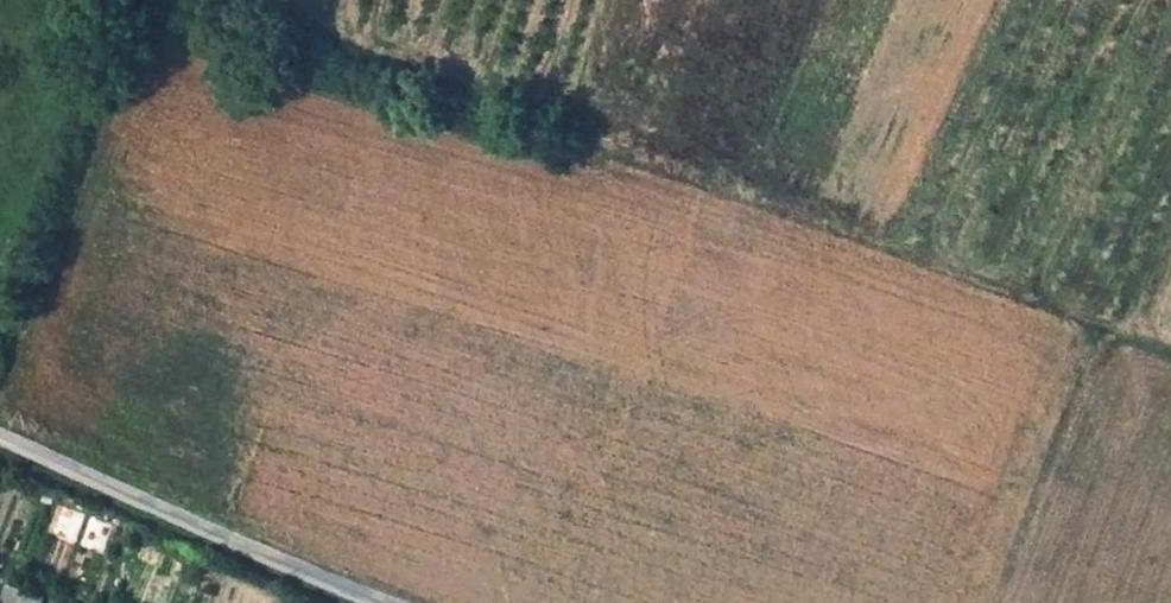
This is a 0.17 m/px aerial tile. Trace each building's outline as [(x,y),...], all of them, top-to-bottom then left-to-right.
[(42,601),(23,595),(7,589),(2,602),(42,602),(42,601)]
